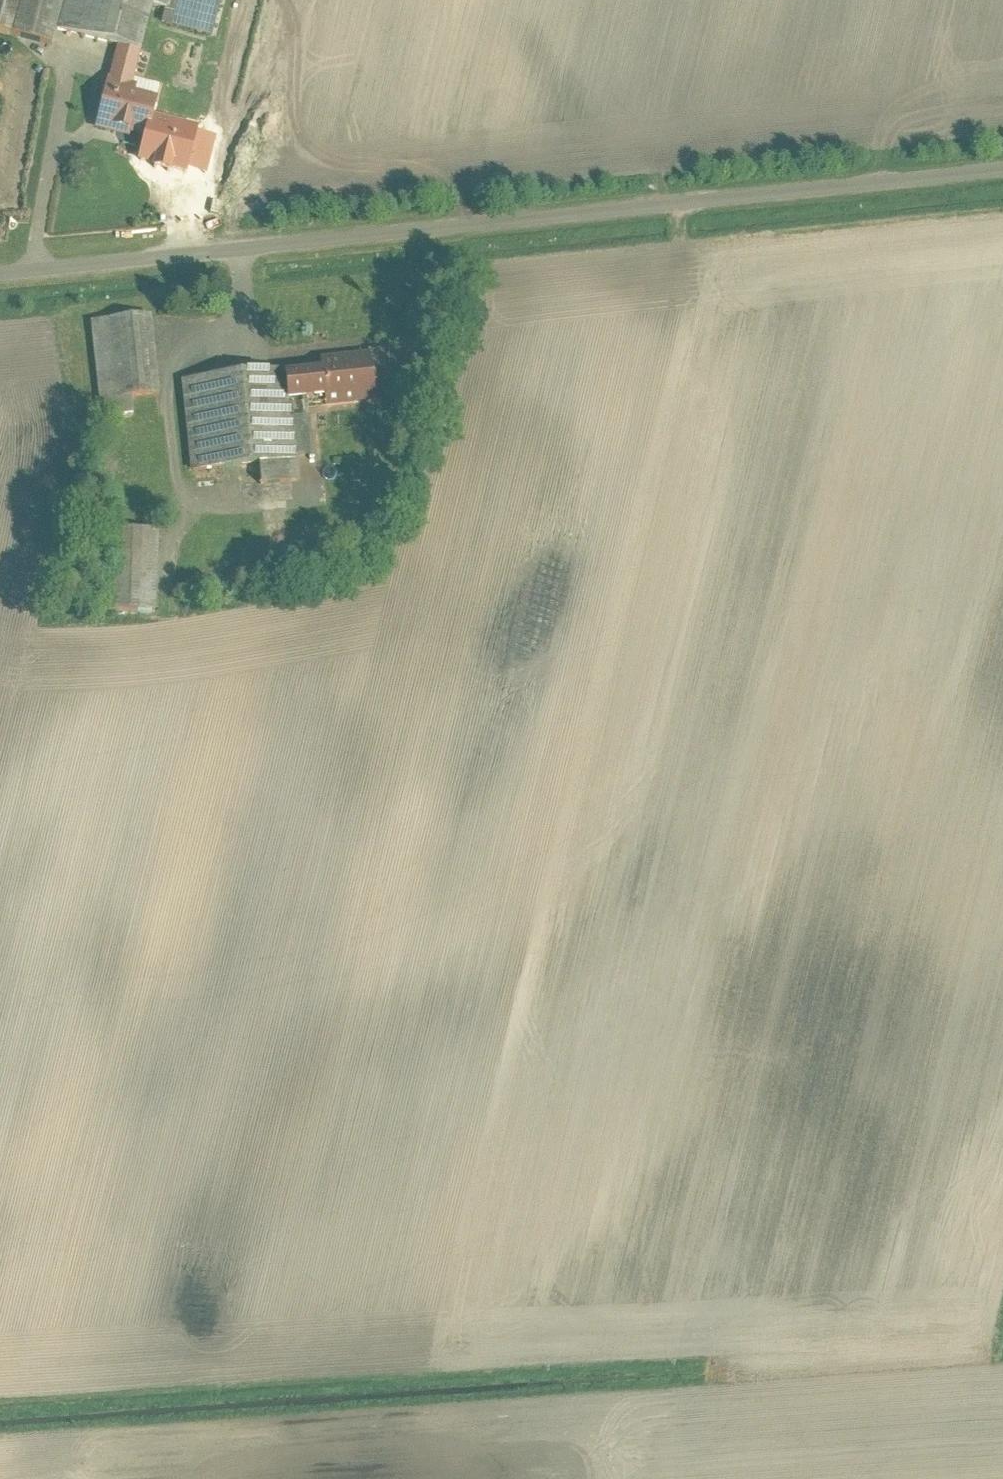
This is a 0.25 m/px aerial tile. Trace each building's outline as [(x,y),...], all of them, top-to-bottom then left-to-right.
[(56,44),(60,27),(118,40),(95,131),(156,145),(166,101),(144,97),(163,31),(210,42),(220,0),(0,0),(0,33),(56,44)] [(150,316),(86,322),(95,402),(158,395),(150,316)] [(374,400),(369,353),(319,359),(320,370),(285,374),(288,400),(328,395),(329,405),(374,400)] [(288,400),(285,374),(285,368),(181,380),(192,470),(295,458),(288,400)] [(296,462),(259,467),(261,483),(298,479),(296,462)] [(159,526),(111,525),(110,609),(158,610),(159,526)]
